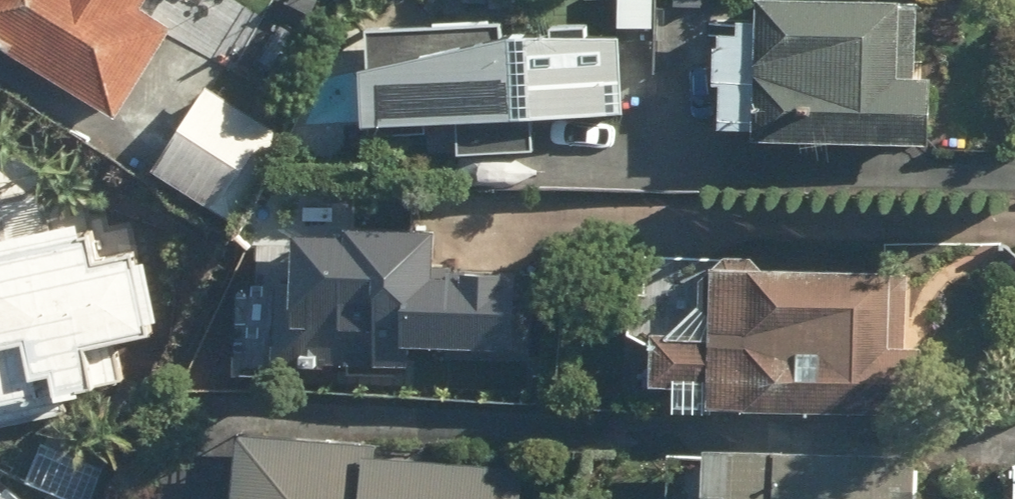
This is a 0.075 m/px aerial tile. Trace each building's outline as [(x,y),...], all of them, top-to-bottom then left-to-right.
[(117,113),(169,32),(141,14),(150,0),(0,0),(0,39),(117,113)] [(747,142),(926,146),(928,76),(917,76),(919,0),(750,0),(747,142)] [(361,27),(360,123),(457,125),(457,148),(533,149),(533,126),(617,127),(619,30),(361,27)] [(67,202),(0,221),(0,415),(120,381),(110,343),(151,332),(130,258),(87,271),(67,202)] [(405,358),(406,343),(477,346),(475,386),(526,389),(531,275),(425,270),(427,231),(345,228),(344,243),(281,240),(275,352),(405,358)] [(643,339),(643,387),(704,387),(704,416),(923,416),(923,347),(886,347),(886,271),(699,272),(699,339),(643,339)] [(524,468),(370,457),(372,435),(236,425),(231,498),(522,498),(524,468)] [(912,459),(702,448),(699,498),(910,498),(912,459)] [(0,481),(0,498),(21,498),(0,481)]
